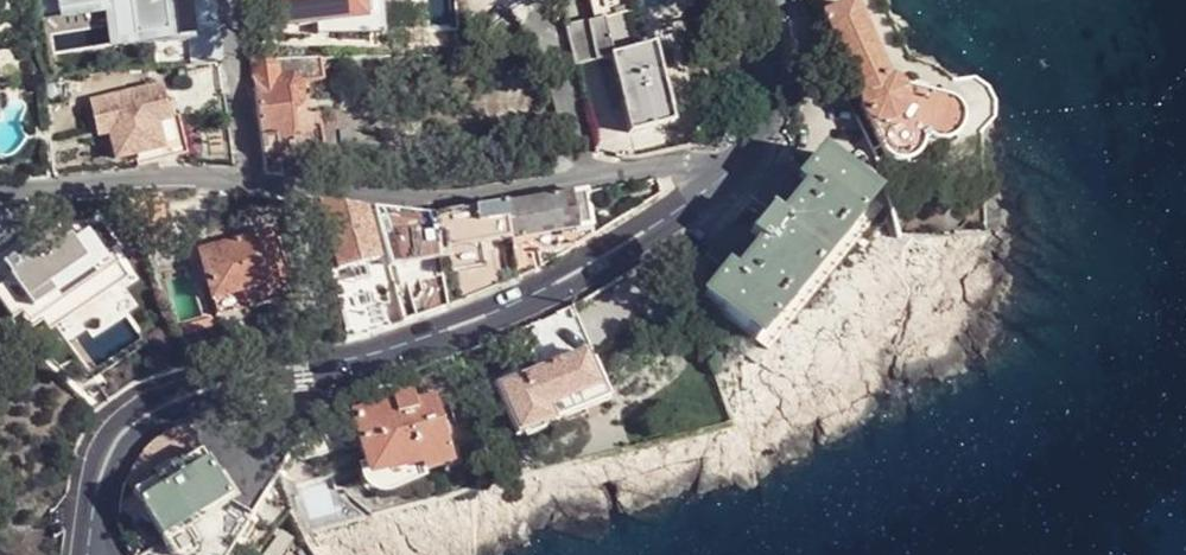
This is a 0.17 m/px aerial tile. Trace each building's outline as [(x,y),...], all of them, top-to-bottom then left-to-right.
[(153,0),(91,0),(92,9),(152,3),(153,1),(153,0)] [(365,0),(266,0),(266,1),(279,1),(280,12),(282,27),(340,23),(341,28),(343,30),(347,33),(352,34),(357,34),(363,31),(366,26),(367,22),(367,19),(365,0)] [(367,19),(384,18),(382,0),(365,0),(367,19)] [(268,13),(280,12),(279,1),(266,1),(268,13)] [(934,120),(923,93),(888,82),(851,5),(821,18),(845,70),(861,105),(860,108),(860,111),(861,116),(879,151),(883,156),(889,159),(893,161),(900,162),(907,161),(912,159),(917,156),(919,153),(925,142),(927,142),(934,120)] [(806,27),(833,77),(845,70),(821,18),(806,27)] [(585,24),(565,29),(573,57),(575,70),(609,61),(608,58),(611,58),(605,35),(590,39),(586,26),(585,24)] [(651,47),(611,58),(608,58),(609,61),(630,135),(673,123),(651,47)] [(281,176),(280,169),(277,141),(290,138),(295,132),(292,123),(291,110),(319,104),(316,73),(314,62),(279,61),(251,63),(265,175),(281,176)] [(326,62),(314,62),(316,73),(327,72),(326,62)] [(159,86),(91,103),(99,136),(111,133),(118,160),(134,156),(138,168),(190,157),(180,115),(167,118),(159,86)] [(956,106),(923,93),(934,120),(927,142),(941,146),(946,145),(951,142),(959,134),(960,131),(960,128),(960,121),(960,118),(958,112),(956,106)] [(315,166),(324,152),(320,121),(292,123),(295,132),(290,138),(277,141),(280,169),(315,166)] [(873,194),(869,191),(819,151),(797,179),(794,183),(802,189),(778,218),(770,210),(767,209),(765,210),(748,232),(747,235),(750,236),(758,242),(733,273),(726,266),(702,297),(757,341),(873,194)] [(794,183),(797,179),(779,164),(751,198),(765,210),(767,209),(770,210),(794,183)] [(802,189),(794,183),(770,210),(778,218),(802,189)] [(587,191),(506,204),(512,241),(539,237),(592,229),(587,191)] [(346,204),(319,199),(338,268),(379,258),(366,207),(346,204)] [(506,204),(435,216),(439,252),(512,241),(506,204)] [(405,212),(375,208),(390,266),(439,258),(439,252),(435,216),(405,212)] [(747,235),(748,232),(733,220),(708,251),(726,266),(750,236),(747,235)] [(117,248),(99,223),(74,239),(61,223),(4,263),(14,276),(0,287),(0,300),(14,320),(30,308),(33,310),(79,278),(77,276),(117,248)] [(592,229),(539,237),(540,250),(541,252),(573,249),(594,237),(592,229)] [(269,232),(199,252),(218,316),(297,295),(292,278),(282,280),(269,232)] [(758,242),(750,236),(726,266),(733,273),(758,242)] [(539,237),(512,241),(514,253),(532,251),(540,250),(539,237)] [(512,241),(439,252),(439,258),(440,263),(442,270),(473,266),(492,264),(498,263),(515,261),(514,253),(512,241)] [(133,270),(117,248),(77,276),(79,278),(93,299),(133,270)] [(532,251),(514,253),(515,261),(518,277),(535,270),(532,251)] [(518,277),(515,261),(498,263),(500,278),(505,282),(518,277)] [(473,266),(477,293),(490,288),(493,280),(492,264),(473,266)] [(473,266),(442,270),(443,280),(447,305),(477,293),(473,266)] [(447,305),(443,280),(410,288),(416,317),(447,305)] [(366,335),(390,326),(377,289),(353,298),(366,335)] [(568,310),(555,316),(559,324),(572,317),(568,310)] [(173,329),(177,340),(214,329),(211,318),(173,329)] [(599,388),(587,362),(583,352),(496,388),(515,437),(550,423),(550,421),(546,409),(599,388)] [(598,359),(587,362),(599,388),(603,400),(613,396),(598,359)] [(603,400),(599,388),(546,409),(550,421),(603,400)] [(380,419),(378,412),(353,418),(366,464),(366,470),(389,465),(391,474),(419,465),(451,458),(434,397),(414,402),(412,392),(389,397),(392,408),(394,416),(380,419)] [(392,408),(378,412),(380,419),(394,416),(392,408)] [(168,455),(168,458),(176,468),(196,455),(189,442),(168,455)] [(134,493),(172,554),(190,554),(195,551),(200,539),(189,522),(227,499),(201,453),(196,455),(176,468),(168,458),(151,469),(152,470),(157,480),(134,493)] [(452,467),(451,458),(419,465),(421,474),(452,467)] [(421,474),(419,465),(391,474),(389,465),(366,470),(366,464),(358,467),(363,479),(364,487),(365,488),(368,491),(372,494),(375,495),(379,496),(382,496),(386,495),(422,480),(421,474)] [(152,470),(128,482),(134,493),(157,480),(152,470)] [(227,499),(189,522),(200,539),(195,551),(190,554),(227,554),(251,515),(227,499)]
